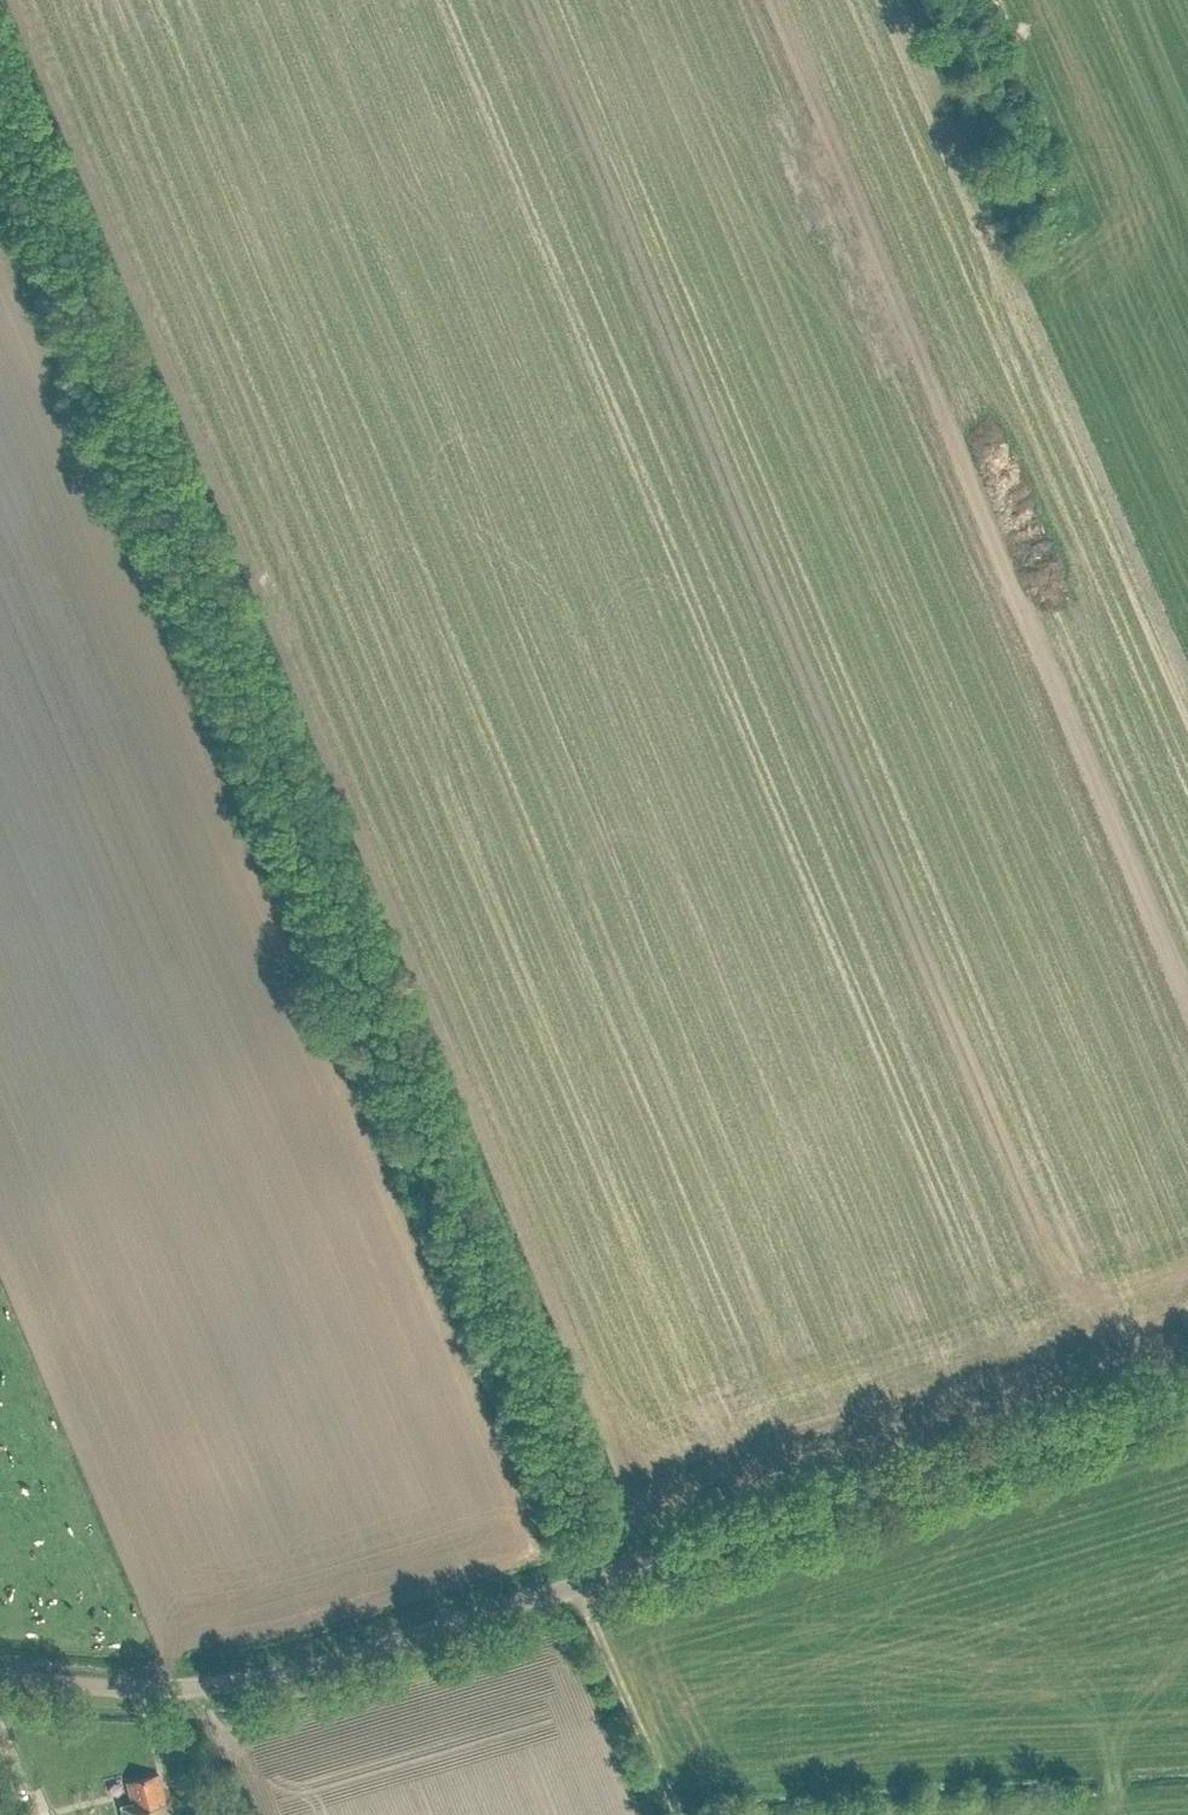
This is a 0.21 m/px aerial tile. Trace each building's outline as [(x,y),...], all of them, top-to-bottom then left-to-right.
[(126,1782),(131,1802),(120,1805),(122,1814),(166,1814),(163,1803),(165,1802),(158,1773),(126,1782)]
